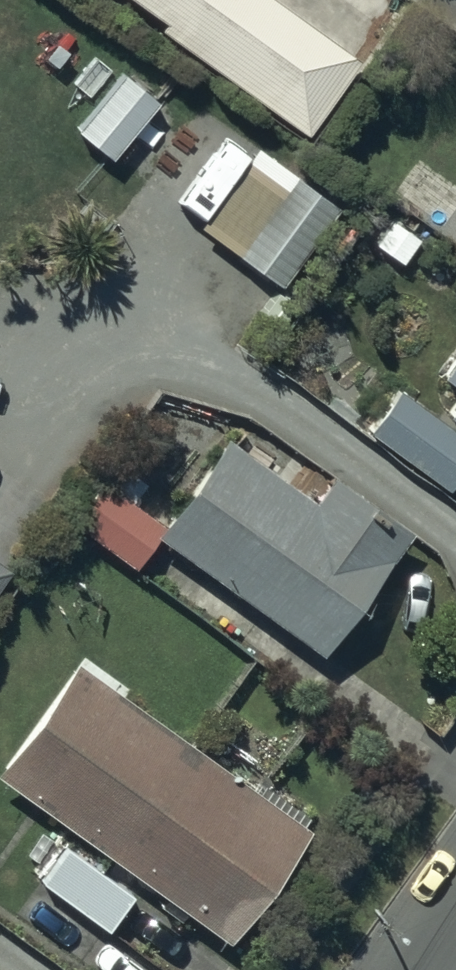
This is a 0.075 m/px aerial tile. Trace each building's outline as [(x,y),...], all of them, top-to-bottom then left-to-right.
[(305,135),(356,63),(268,0),(131,0),(164,24),(159,32),(305,135)] [(125,74),(79,131),(114,158),(160,101),(125,74)] [(258,150),(199,228),(280,289),(339,211),(258,150)] [(442,378),(455,388),(455,360),(442,378)] [(368,434),(448,493),(455,482),(455,406),(443,423),(401,391),(368,434)] [(135,567),(156,539),(322,656),(406,538),(329,483),(316,502),(226,439),(163,527),(100,483),(71,522),(135,567)] [(225,945),(307,832),(300,827),(307,818),(261,785),(254,794),(74,665),(0,768),(0,783),(225,945)] [(65,849),(40,884),(106,933),(131,898),(65,849)]
